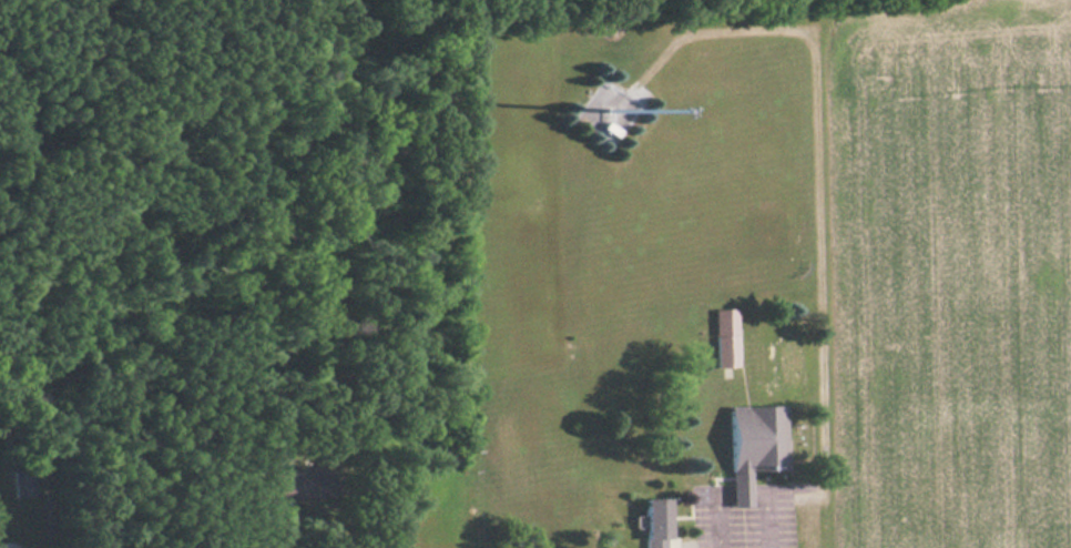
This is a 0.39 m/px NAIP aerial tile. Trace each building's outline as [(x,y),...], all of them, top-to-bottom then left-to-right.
[(737,366),(737,308),(716,308),(716,366),(737,366)] [(730,406),(732,506),(751,505),(750,470),(787,469),(785,405),(730,406)] [(33,468),(15,468),(15,496),(33,496),(33,468)] [(645,497),(645,547),(670,547),(670,497),(645,497)]
